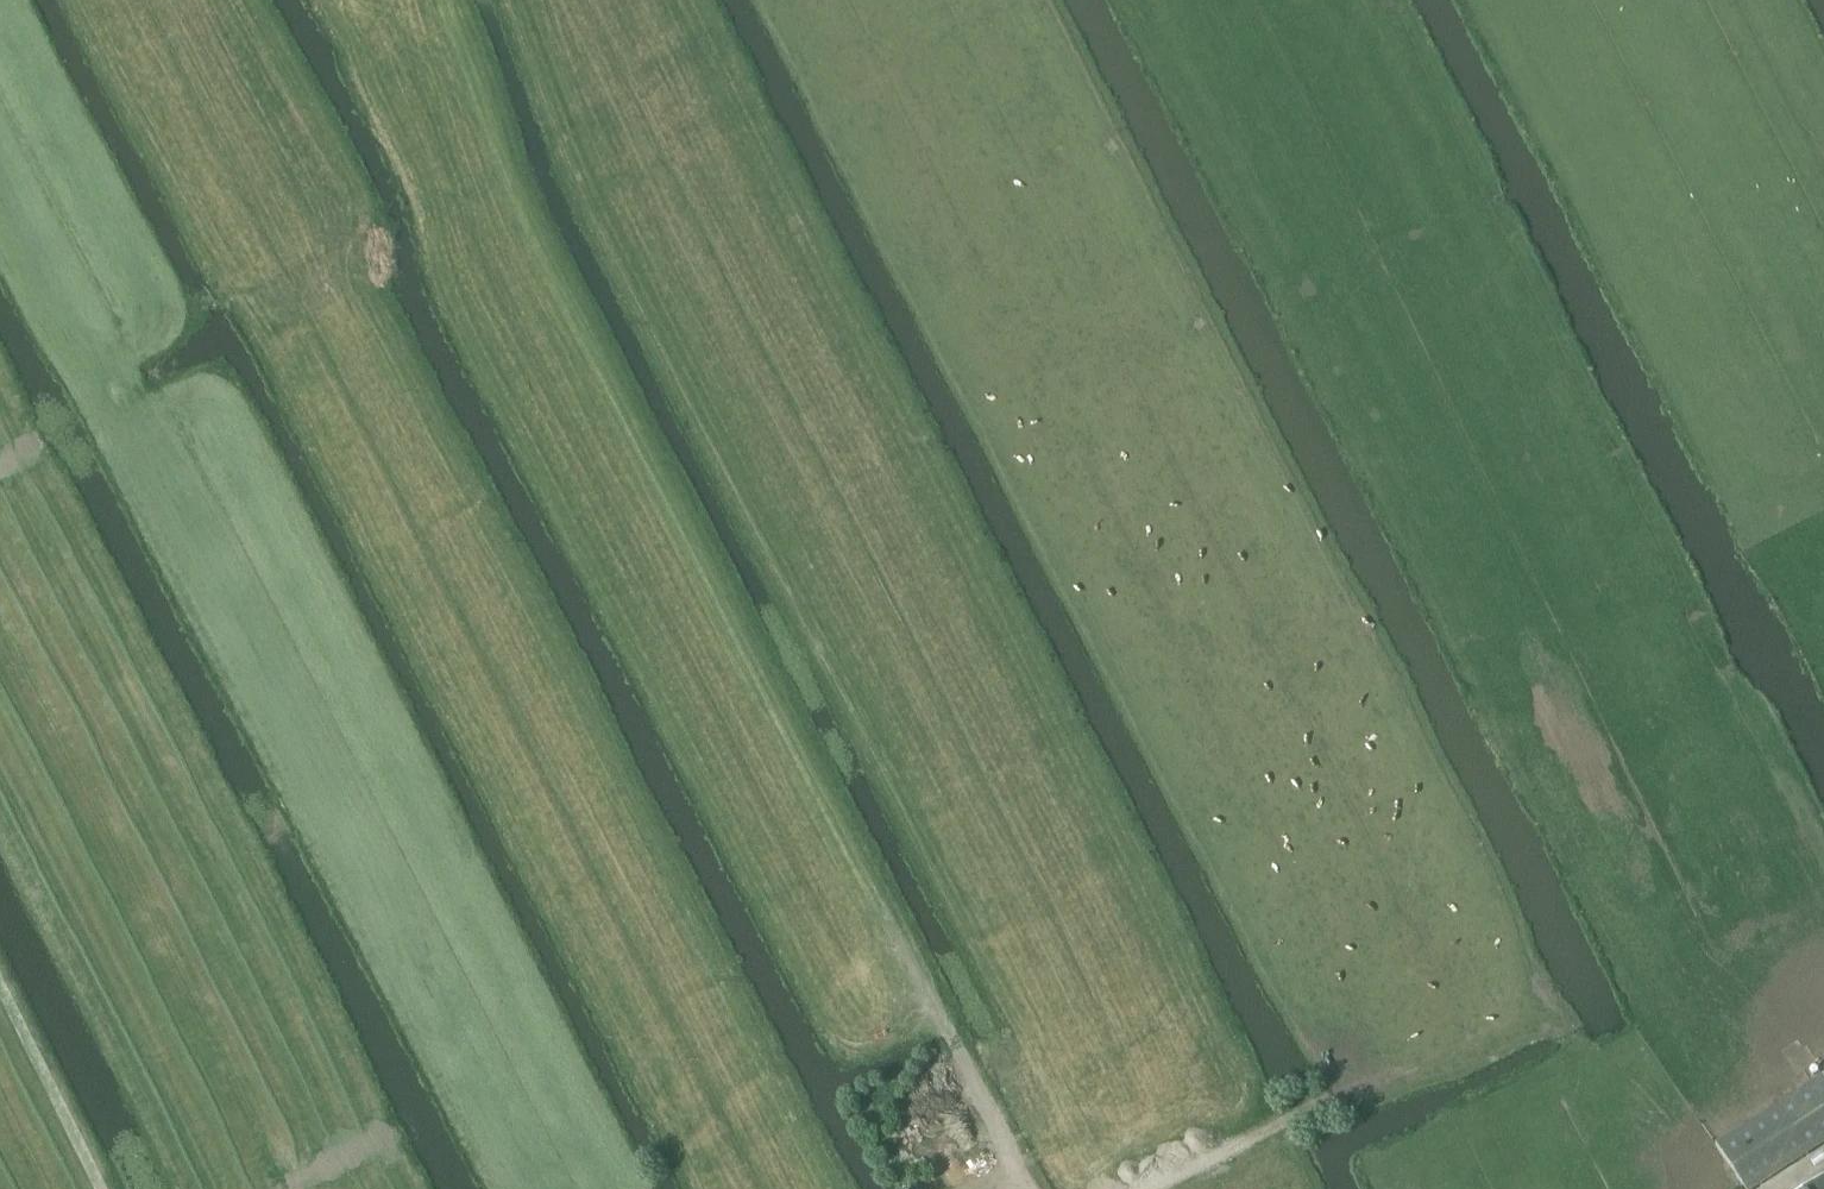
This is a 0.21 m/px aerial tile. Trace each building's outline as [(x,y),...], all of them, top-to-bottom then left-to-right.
[(1823,1142),(1823,1074),(1716,1144),(1745,1188),(1751,1188),(1823,1142)] [(1805,1188),(1823,1188),(1823,1177),(1805,1188)]
